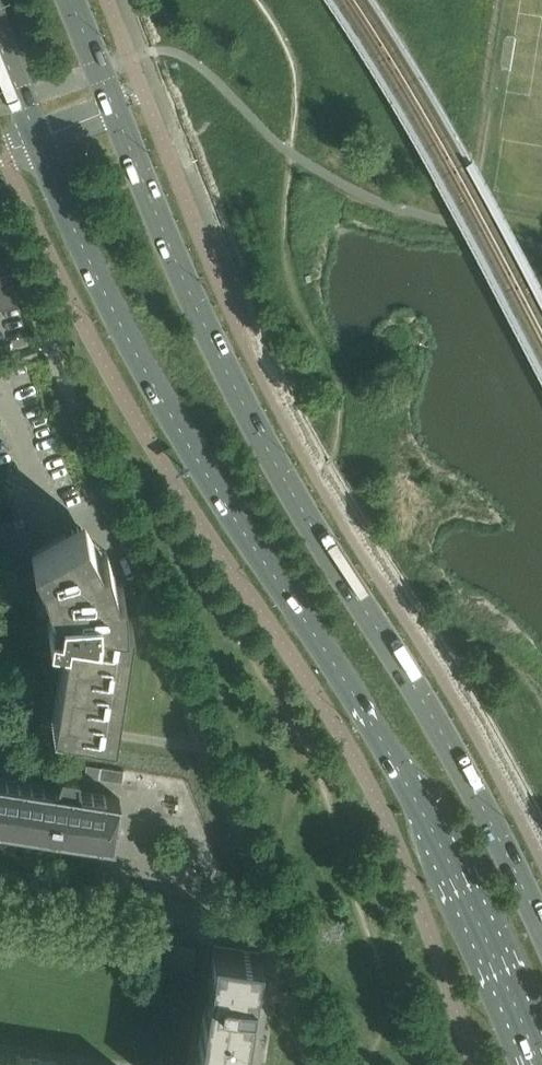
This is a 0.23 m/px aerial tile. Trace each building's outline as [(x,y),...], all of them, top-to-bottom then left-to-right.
[(0,277),(0,279),(3,292),(0,292),(0,309),(16,305),(9,274),(0,277)] [(84,523),(78,527),(35,550),(35,551),(32,552),(42,570),(47,587),(46,587),(47,588),(53,588),(47,624),(65,627),(66,627),(51,721),(113,731),(131,615),(125,614),(122,581),(116,581),(107,550),(100,552),(84,523)] [(101,767),(100,779),(122,783),(124,771),(101,767)] [(101,841),(113,842),(120,798),(105,796),(106,795),(79,791),(78,775),(62,773),(57,787),(0,778),(0,825),(101,841)] [(247,1035),(252,999),(260,952),(214,946),(201,1028),(247,1035)] [(247,1035),(201,1028),(196,1064),(242,1064),(247,1035)] [(36,1058),(0,1052),(0,1064),(35,1064),(36,1058)]
